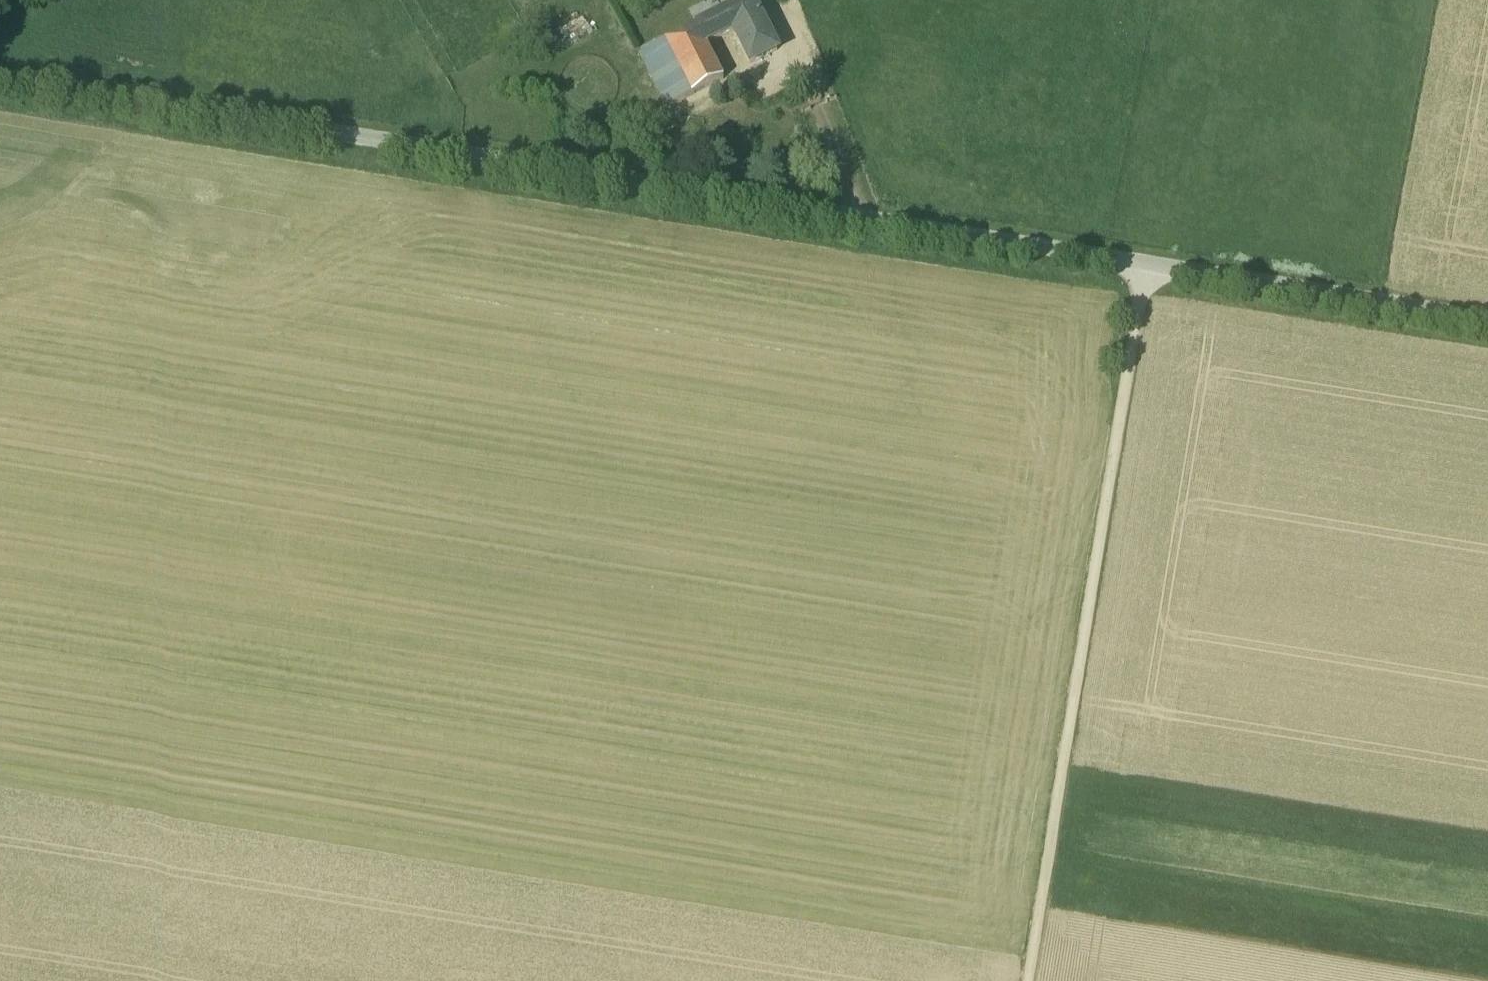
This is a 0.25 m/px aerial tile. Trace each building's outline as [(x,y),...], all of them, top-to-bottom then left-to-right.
[(752,0),(750,0),(697,27),(706,45),(734,30),(751,63),(777,50),(752,0)] [(706,45),(697,27),(667,42),(683,74),(713,59),(706,45)] [(667,107),(693,94),(683,74),(667,42),(641,55),(667,107)] [(723,79),(713,59),(683,74),(693,94),(723,79)]
